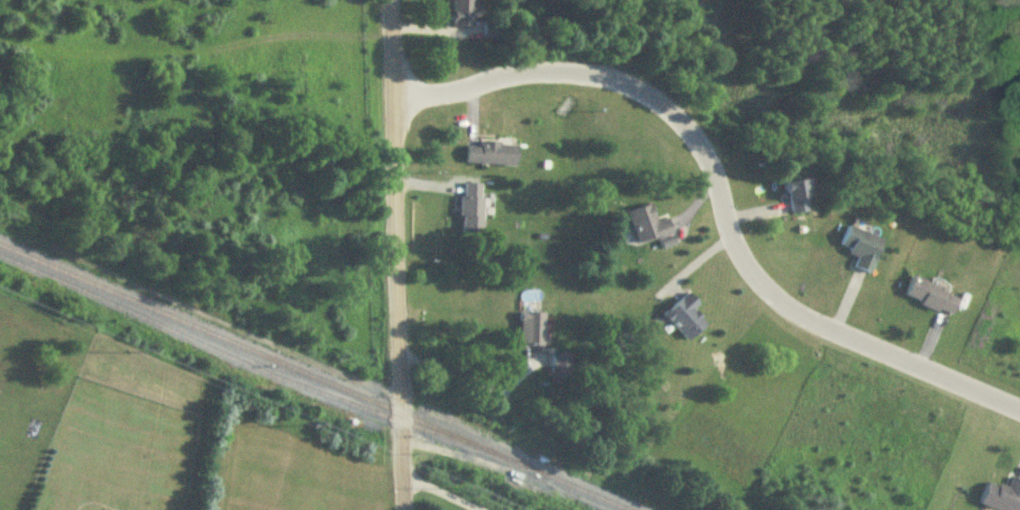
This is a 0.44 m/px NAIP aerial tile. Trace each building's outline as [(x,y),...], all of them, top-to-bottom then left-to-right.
[(454,28),(475,28),(475,17),(483,17),(483,3),(475,3),(475,0),(454,0),(454,28)] [(465,140),(465,161),(515,163),(516,141),(465,140)] [(790,213),(809,210),(807,196),(812,195),(809,177),(785,181),(790,213)] [(482,231),(482,181),(461,181),(460,231),(482,231)] [(627,209),(636,242),(673,231),(668,216),(656,219),(652,202),(627,209)] [(852,266),(871,272),(884,236),(845,223),(838,246),(857,252),(852,266)] [(960,293),(910,275),(903,295),(953,313),(960,293)] [(693,308),(700,302),(689,290),(665,312),(690,339),(707,323),(693,308)] [(521,345),(545,345),(545,311),(521,311),(521,345)] [(570,378),(569,353),(552,353),(552,379),(570,378)] [(1019,509),(1019,478),(1011,475),(1008,488),(983,480),(977,503),(1002,509),(1019,509)]
